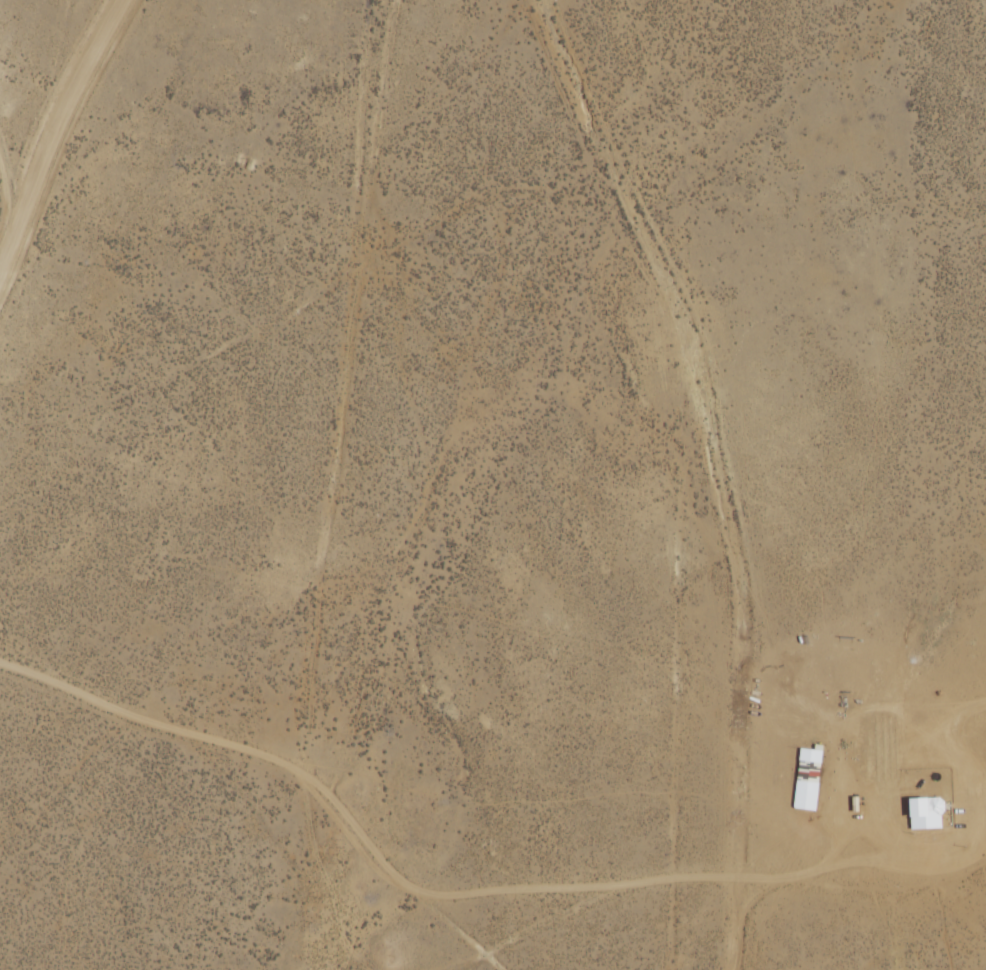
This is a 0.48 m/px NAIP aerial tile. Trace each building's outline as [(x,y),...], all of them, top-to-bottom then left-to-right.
[(792,808),(801,809),(802,770),(793,770),(792,808)] [(904,816),(939,816),(939,797),(904,797),(904,816)]
